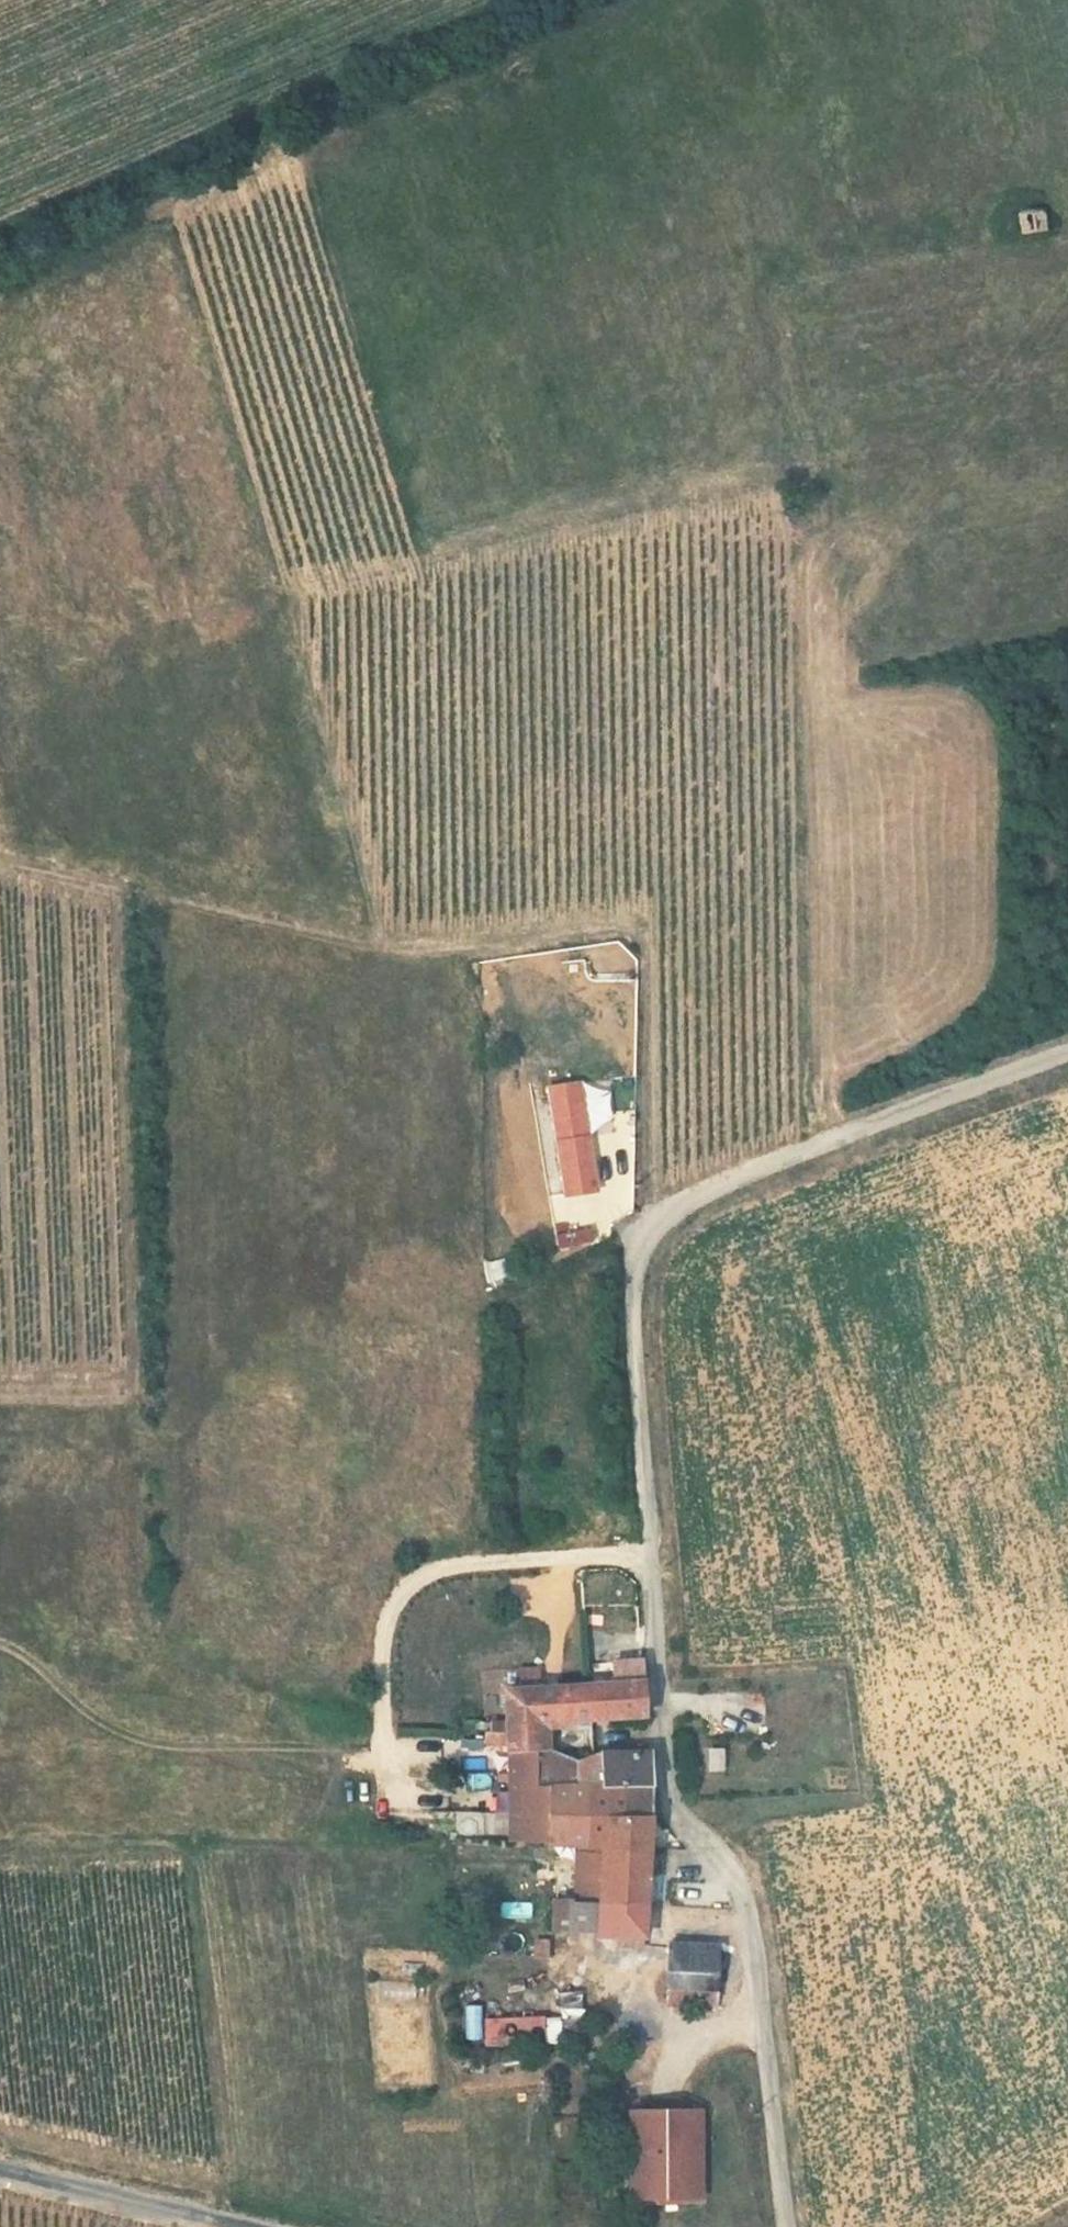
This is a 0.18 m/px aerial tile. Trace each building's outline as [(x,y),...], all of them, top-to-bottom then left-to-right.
[(1053,224),(1047,210),(1022,216),(1027,231),(1053,224)] [(546,1088),(567,1196),(599,1190),(578,1082),(546,1088)] [(523,1690),(510,1692),(512,1752),(552,1749),(551,1724),(593,1721),(591,1685),(549,1689),(548,1681),(542,1681),(542,1669),(523,1669),(523,1690)] [(644,1681),(591,1685),(593,1721),(647,1718),(644,1681)] [(590,1786),(590,1805),(619,1804),(620,1819),(625,1819),(625,1786),(590,1786)] [(590,1805),(590,1845),(604,1845),(607,1844),(649,1847),(650,1816),(625,1819),(620,1819),(619,1804),(590,1805)] [(590,1805),(586,1805),(580,1833),(579,1844),(590,1845),(590,1805)] [(579,1844),(576,1899),(648,1904),(649,1847),(607,1844),(604,1845),(590,1845),(579,1844)] [(576,1899),(574,1922),(603,1924),(604,1928),(617,1930),(618,1939),(646,1939),(648,1904),(576,1899)] [(671,1943),(668,2006),(719,2008),(723,1945),(671,1943)] [(582,2018),(581,1992),(559,1993),(560,2019),(582,2018)] [(464,2005),(464,2039),(480,2039),(480,2005),(464,2005)] [(482,2018),(484,2046),(518,2043),(516,2016),(482,2018)] [(702,2112),(634,2113),(635,2200),(703,2199),(702,2112)] [(703,2199),(635,2200),(635,2206),(710,2206),(709,2112),(702,2112),(703,2199)]
